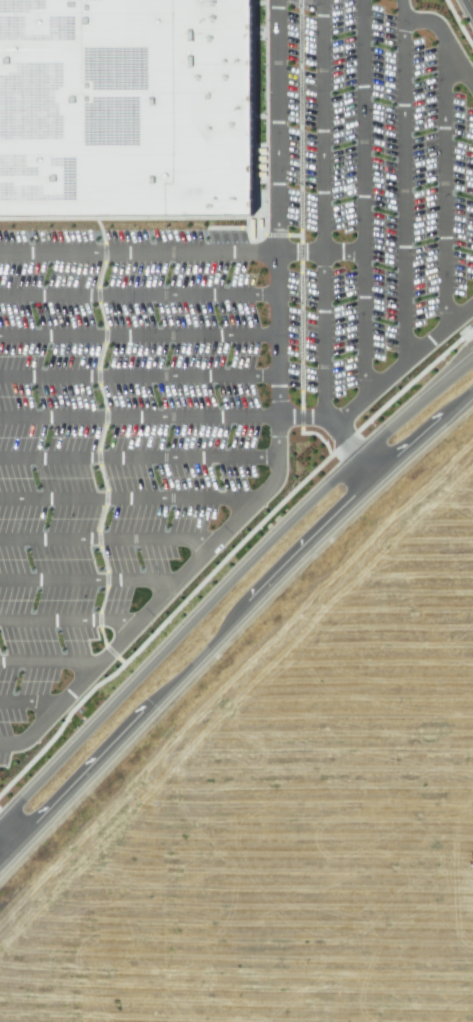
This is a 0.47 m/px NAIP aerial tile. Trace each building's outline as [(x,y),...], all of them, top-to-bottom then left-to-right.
[(255,216),(253,0),(0,0),(0,217),(255,216)]
